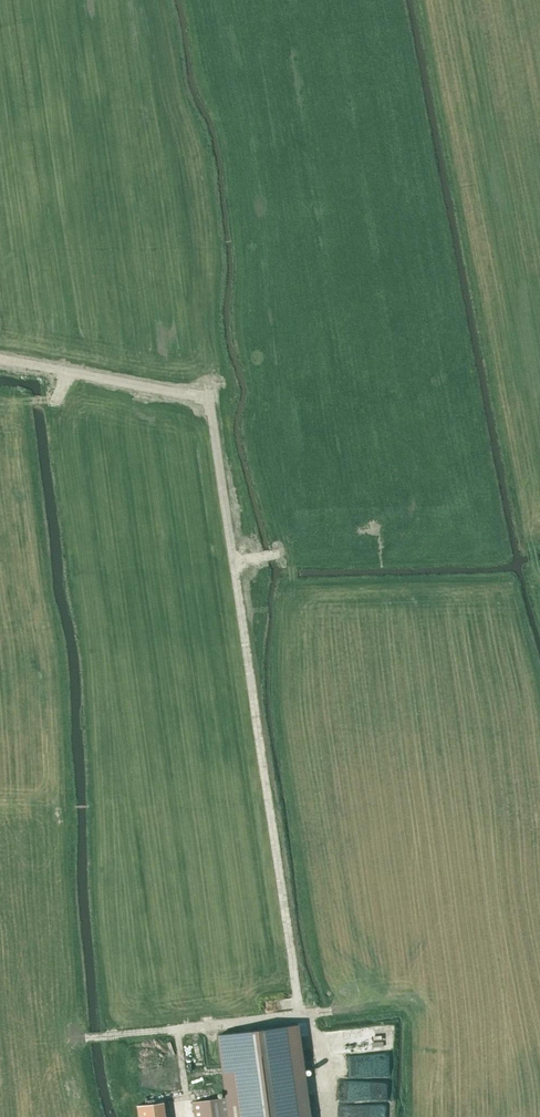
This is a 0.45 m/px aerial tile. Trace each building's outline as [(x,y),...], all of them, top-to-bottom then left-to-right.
[(218,1034),(227,1098),(229,1116),(308,1116),(297,1024),(218,1034)] [(195,1116),(229,1116),(227,1098),(193,1102),(195,1116)] [(137,1105),(139,1116),(166,1116),(164,1101),(137,1105)]
